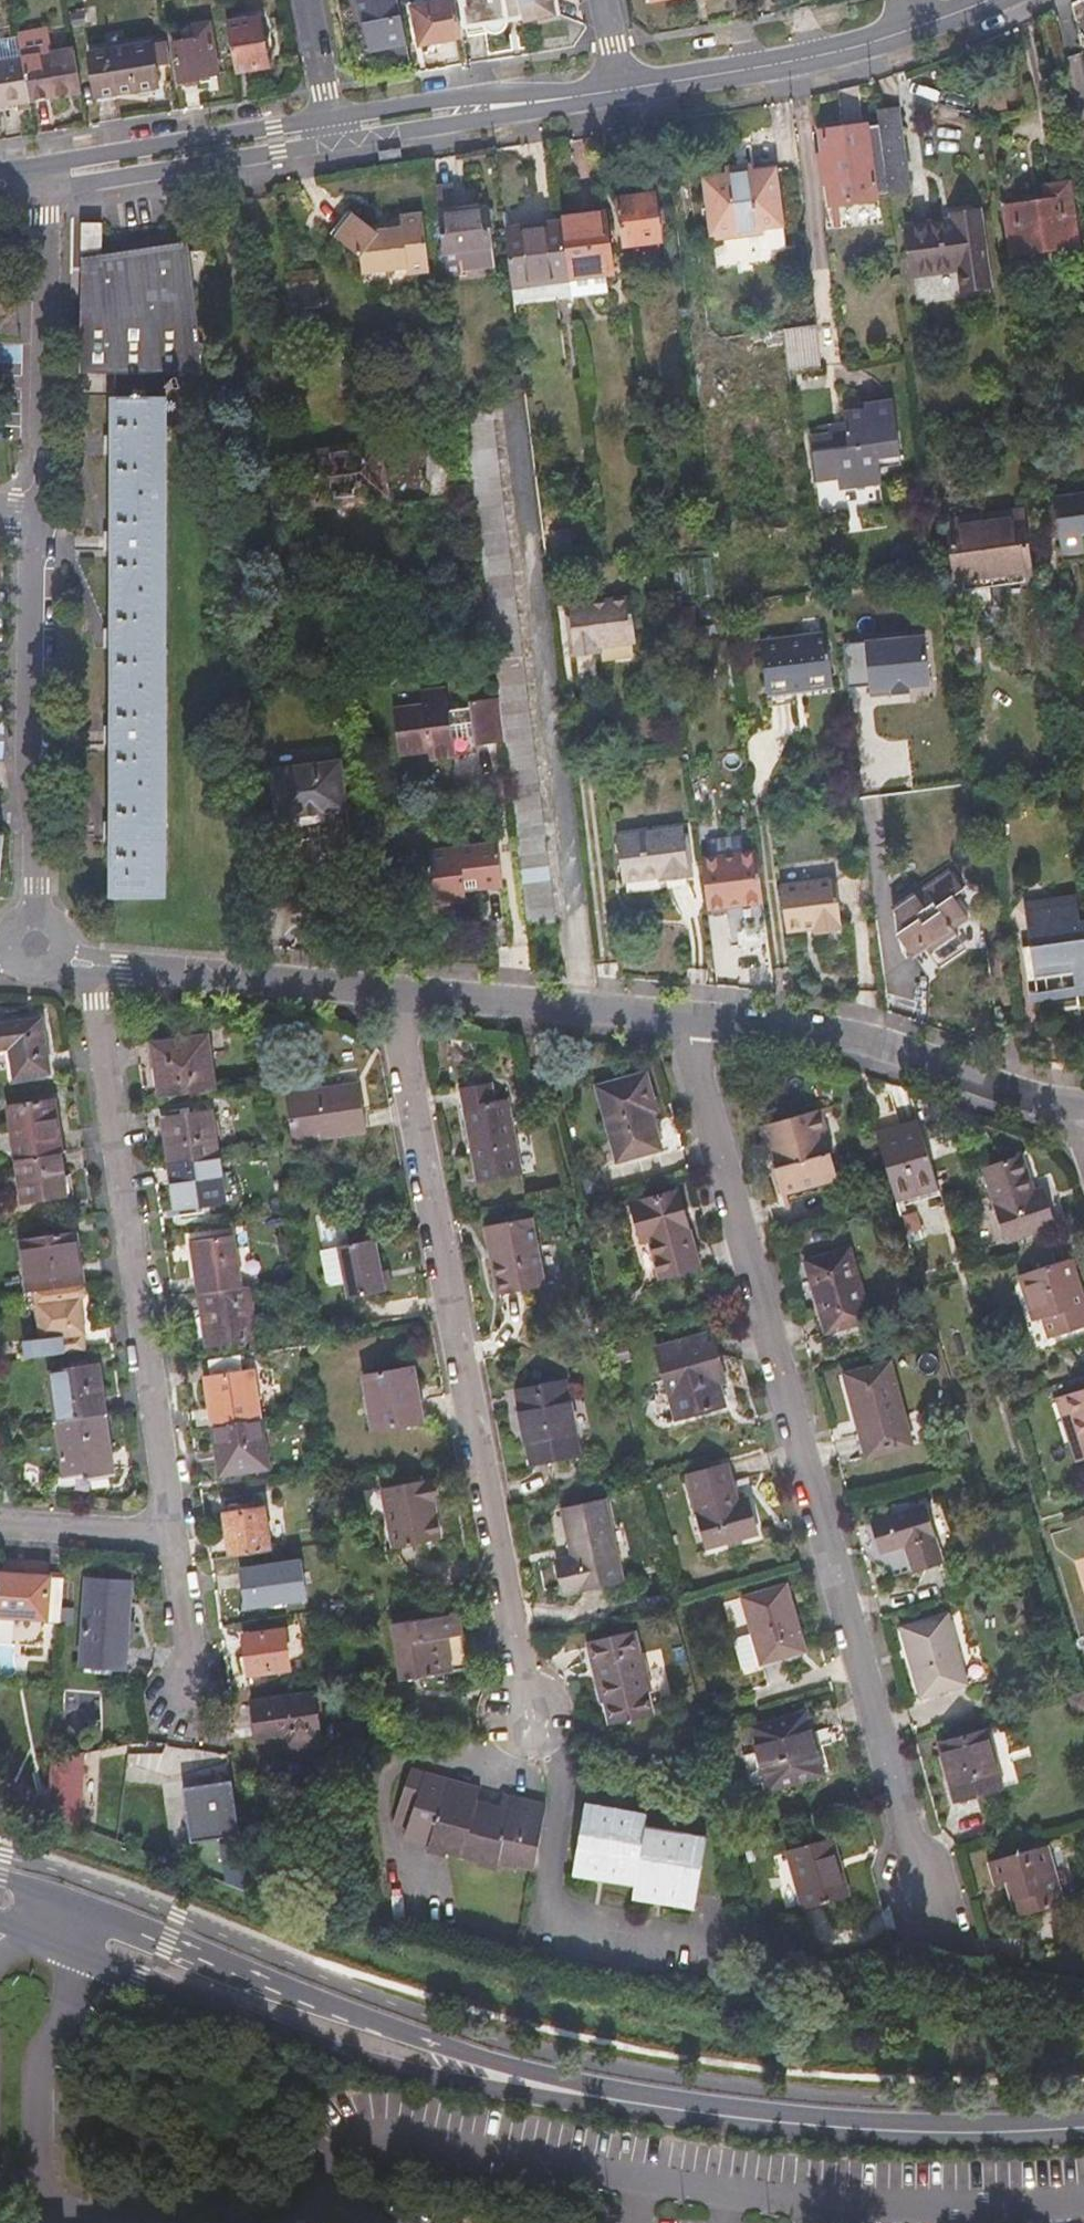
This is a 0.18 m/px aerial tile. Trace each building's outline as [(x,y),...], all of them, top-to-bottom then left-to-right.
[(409,45),(400,0),(361,0),(371,52),(409,45)] [(464,36),(463,29),(457,0),(449,0),(448,0),(415,7),(422,44),(464,36)] [(522,0),(457,0),(463,29),(526,18),(522,0)] [(526,18),(527,23),(559,16),(556,0),(522,0),(526,18)] [(735,19),(751,16),(747,0),(731,0),(735,19)] [(231,23),(239,72),(270,67),(261,18),(231,23)] [(213,23),(194,26),(196,40),(174,44),(180,81),(222,75),(213,23)] [(30,101),(81,93),(74,53),(50,57),(46,37),(19,41),(22,60),(30,101)] [(22,60),(19,41),(0,44),(0,106),(17,103),(18,109),(31,107),(30,101),(22,60)] [(157,68),(172,65),(168,43),(153,45),(157,68)] [(160,86),(157,68),(153,45),(89,55),(96,96),(160,86)] [(18,109),(17,103),(0,106),(0,112),(18,109)] [(899,109),(880,111),(882,127),(891,195),(911,193),(899,109)] [(829,155),(818,156),(822,185),(832,184),(836,203),(891,195),(882,127),(826,135),(829,155)] [(766,249),(767,249),(787,246),(776,170),(707,179),(714,233),(763,227),(766,249)] [(457,183),(438,185),(449,279),(462,278),(460,254),(467,254),(469,268),(493,265),(486,207),(460,211),(457,183)] [(1069,185),(1047,187),(1049,202),(1010,208),(1016,251),(1077,244),(1069,185)] [(655,195),(619,200),(625,246),(661,241),(655,195)] [(980,213),(955,215),(955,220),(911,226),(917,274),(962,268),(965,289),(991,287),(980,213)] [(607,216),(564,221),(572,278),(610,273),(613,273),(607,216)] [(405,233),(383,234),(387,267),(409,265),(410,273),(432,271),(426,217),(404,219),(405,228),(405,233)] [(387,267),(383,234),(367,219),(348,243),(363,256),(365,268),(387,267)] [(572,278),(564,221),(507,228),(516,305),(574,299),(574,296),(572,278)] [(84,268),(190,252),(189,242),(105,255),(105,224),(85,224),(84,268)] [(168,374),(204,374),(190,252),(84,268),(83,373),(117,373),(168,374)] [(610,273),(572,278),(574,296),(612,291),(610,273)] [(321,275),(294,278),(296,298),(321,295),(323,295),(321,275)] [(321,295),(296,298),(298,307),(321,305),(321,295)] [(793,368),(825,363),(818,321),(786,326),(793,368)] [(168,399),(168,374),(117,373),(117,398),(116,398),(115,436),(107,436),(107,455),(115,456),(115,532),(107,531),(107,550),(115,550),(115,629),(107,629),(107,647),(115,648),(116,725),(108,724),(108,745),(116,745),(116,821),(108,821),(108,839),(116,840),(117,897),(170,898),(169,399),(168,399)] [(520,378),(500,380),(501,389),(521,388),(520,378)] [(851,433),(835,435),(817,438),(822,480),(843,478),(844,488),(885,482),(884,468),(905,466),(897,402),(870,405),(871,411),(849,414),(849,422),(851,433)] [(521,862),(528,925),(557,922),(548,852),(540,781),(530,693),(515,580),(505,487),(495,405),(465,408),(495,664),(500,699),(504,736),(521,862)] [(834,425),(835,435),(851,433),(849,422),(834,425)] [(380,446),(307,455),(313,503),(387,495),(380,446)] [(1056,499),(1063,551),(1083,549),(1083,495),(1056,499)] [(1023,511),(951,521),(962,601),(1000,597),(999,584),(1031,580),(1023,511)] [(580,528),(553,531),(556,555),(583,552),(580,528)] [(631,599),(571,607),(577,654),(596,652),(596,647),(636,642),(631,599)] [(871,679),(871,692),(931,690),(930,634),(850,636),(850,679),(871,679)] [(831,683),(825,635),(761,642),(766,687),(803,683),(803,687),(831,683)] [(475,739),(504,736),(500,699),(470,702),(471,711),(450,712),(446,683),(434,685),(441,751),(454,750),(452,733),(474,731),(475,739)] [(429,753),(441,751),(434,685),(425,686),(426,691),(421,695),(422,700),(393,704),(399,747),(428,744),(429,753)] [(341,760),(311,764),(316,811),(346,807),(341,760)] [(316,811),(311,764),(265,769),(270,817),(299,813),(316,811)] [(316,811),(299,813),(300,819),(317,817),(316,811)] [(685,830),(619,838),(624,878),(663,874),(664,880),(691,877),(685,830)] [(464,885),(502,882),(497,840),(451,845),(457,897),(464,897),(464,885)] [(433,899),(457,897),(451,845),(428,847),(429,860),(424,860),(421,864),(423,883),(424,884),(426,885),(427,885),(432,885),(433,899)] [(766,905),(759,853),(704,859),(711,911),(766,905)] [(952,873),(896,909),(909,927),(900,933),(917,956),(928,948),(942,968),(970,949),(956,929),(971,919),(956,897),(965,891),(952,873)] [(837,880),(783,886),(789,929),(842,923),(837,880)] [(1083,925),(1080,907),(1062,909),(1060,898),(1060,896),(1037,880),(1019,905),(1028,912),(1036,975),(1075,971),(1078,988),(1083,987),(1083,925)] [(0,1025),(0,1048),(11,1047),(16,1077),(49,1072),(41,1018),(0,1025)] [(161,1098),(217,1091),(208,1037),(153,1045),(161,1098)] [(554,1067),(543,1068),(549,1091),(558,1089),(554,1067)] [(549,1091),(543,1068),(535,1070),(538,1093),(549,1091)] [(647,1073),(600,1086),(619,1160),(662,1149),(652,1111),(657,1110),(647,1073)] [(489,1081),(460,1087),(478,1181),(523,1172),(508,1098),(494,1101),(489,1081)] [(360,1085),(286,1096),(294,1142),(367,1133),(360,1085)] [(17,1160),(62,1152),(54,1102),(9,1109),(17,1160)] [(820,1108),(822,1113),(836,1109),(834,1104),(820,1108)] [(827,1132),(822,1113),(820,1108),(763,1124),(770,1148),(775,1147),(779,1163),(774,1164),(782,1190),(787,1189),(830,1177),(825,1156),(831,1154),(833,1154),(832,1149),(823,1151),(818,1134),(827,1132)] [(170,1164),(219,1157),(213,1112),(163,1118),(170,1164)] [(940,1188),(920,1120),(879,1133),(898,1200),(940,1188)] [(832,1149),(827,1132),(818,1134),(823,1151),(832,1149)] [(775,1147),(770,1148),(774,1164),(779,1163),(775,1147)] [(69,1196),(62,1152),(17,1160),(24,1201),(69,1196)] [(836,1176),(831,1154),(825,1156),(830,1177),(836,1176)] [(226,1201),(219,1157),(170,1164),(177,1208),(226,1201)] [(1027,1157),(987,1169),(1011,1242),(1059,1228),(1046,1190),(1038,1192),(1027,1157)] [(679,1189),(634,1202),(644,1240),(651,1238),(662,1276),(700,1267),(679,1189)] [(787,1189),(782,1190),(787,1207),(791,1206),(787,1189)] [(921,1213),(903,1217),(909,1235),(926,1230),(921,1213)] [(532,1218),(487,1227),(501,1293),(544,1285),(532,1218)] [(82,1284),(85,1283),(78,1234),(24,1242),(32,1291),(82,1284)] [(194,1243),(201,1294),(243,1288),(235,1237),(194,1243)] [(339,1247),(345,1281),(348,1299),(387,1292),(377,1241),(339,1247)] [(331,1284),(345,1281),(339,1247),(325,1250),(331,1284)] [(853,1248),(808,1261),(829,1333),(874,1321),(853,1248)] [(1022,1275),(1038,1321),(1046,1319),(1052,1338),(1083,1329),(1083,1294),(1074,1259),(1022,1275)] [(84,1286),(82,1284),(32,1291),(21,1293),(22,1306),(38,1303),(41,1339),(25,1341),(26,1358),(85,1349),(83,1334),(84,1334),(79,1297),(82,1297),(83,1296),(85,1295),(85,1293),(86,1291),(85,1288),(84,1286)] [(243,1288),(201,1294),(209,1347),(257,1340),(250,1287),(243,1288)] [(713,1334),(658,1348),(676,1418),(726,1403),(721,1382),(727,1380),(713,1334)] [(892,1363),(846,1376),(858,1418),(859,1418),(871,1458),(915,1446),(892,1363)] [(56,1421),(106,1413),(100,1366),(49,1372),(56,1421)] [(414,1368),(364,1376),(373,1430),(423,1422),(414,1368)] [(207,1378),(214,1426),(261,1419),(254,1372),(207,1378)] [(565,1380),(541,1385),(542,1391),(521,1396),(524,1412),(520,1413),(523,1426),(526,1426),(535,1467),(580,1457),(565,1380)] [(1083,1439),(1083,1391),(1060,1399),(1065,1415),(1075,1412),(1083,1439)] [(1083,1459),(1083,1439),(1075,1412),(1065,1415),(1079,1461),(1083,1459)] [(115,1476),(106,1413),(56,1421),(64,1478),(87,1475),(87,1480),(115,1476)] [(270,1469),(264,1419),(261,1419),(214,1426),(221,1475),(270,1469)] [(728,1467),(690,1477),(710,1548),(758,1533),(749,1501),(739,1503),(728,1467)] [(427,1478),(385,1488),(398,1551),(440,1542),(431,1500),(438,1499),(435,1481),(428,1483),(427,1478)] [(606,1501),(564,1510),(572,1556),(558,1560),(566,1595),(625,1581),(606,1501)] [(925,1507),(874,1524),(884,1553),(907,1546),(916,1571),(944,1561),(925,1507)] [(230,1557),(272,1551),(267,1510),(224,1515),(230,1557)] [(241,1571),(245,1598),(260,1596),(261,1606),(307,1599),(302,1562),(241,1571)] [(59,1620),(62,1579),(0,1574),(0,1616),(14,1617),(59,1620)] [(133,1584),(89,1581),(82,1666),(126,1669),(133,1584)] [(787,1586),(744,1598),(754,1632),(735,1638),(744,1669),(805,1650),(787,1586)] [(260,1596),(245,1598),(246,1608),(261,1606),(260,1596)] [(458,1614),(392,1625),(401,1679),(452,1671),(445,1636),(462,1633),(458,1614)] [(950,1615),(904,1629),(923,1697),(970,1684),(950,1615)] [(13,1647),(14,1617),(0,1616),(0,1646),(13,1647)] [(284,1631),(244,1636),(249,1675),(290,1669),(284,1631)] [(638,1632),(590,1643),(596,1669),(599,1668),(607,1703),(653,1692),(638,1632)] [(305,1694),(252,1703),(259,1740),(285,1737),(286,1745),(305,1743),(305,1745),(320,1743),(319,1732),(312,1733),(309,1715),(313,1715),(310,1695),(305,1696),(305,1694)] [(807,1715),(754,1729),(770,1787),(822,1772),(807,1715)] [(989,1732),(942,1745),(957,1800),(1004,1786),(989,1732)] [(534,1870),(546,1805),(504,1793),(498,1807),(478,1801),(480,1789),(412,1769),(396,1825),(407,1828),(406,1836),(430,1842),(429,1846),(497,1866),(499,1860),(534,1870)] [(83,1817),(84,1771),(70,1771),(68,1817),(83,1817)] [(190,1840),(239,1833),(231,1778),(182,1786),(190,1840)] [(586,1810),(647,1823),(649,1813),(587,1802),(586,1810)] [(695,1900),(706,1846),(645,1833),(647,1823),(586,1810),(575,1864),(636,1875),(633,1886),(695,1900)] [(645,1833),(706,1846),(708,1836),(647,1823),(645,1833)] [(833,1839),(787,1852),(804,1909),(847,1896),(837,1862),(839,1861),(833,1839)] [(1049,1844),(990,1862),(998,1885),(1008,1881),(1019,1917),(1066,1902),(1049,1844)] [(573,1874),(633,1886),(636,1875),(575,1864),(573,1874)] [(694,1910),(695,1900),(633,1886),(631,1897),(694,1910)]
